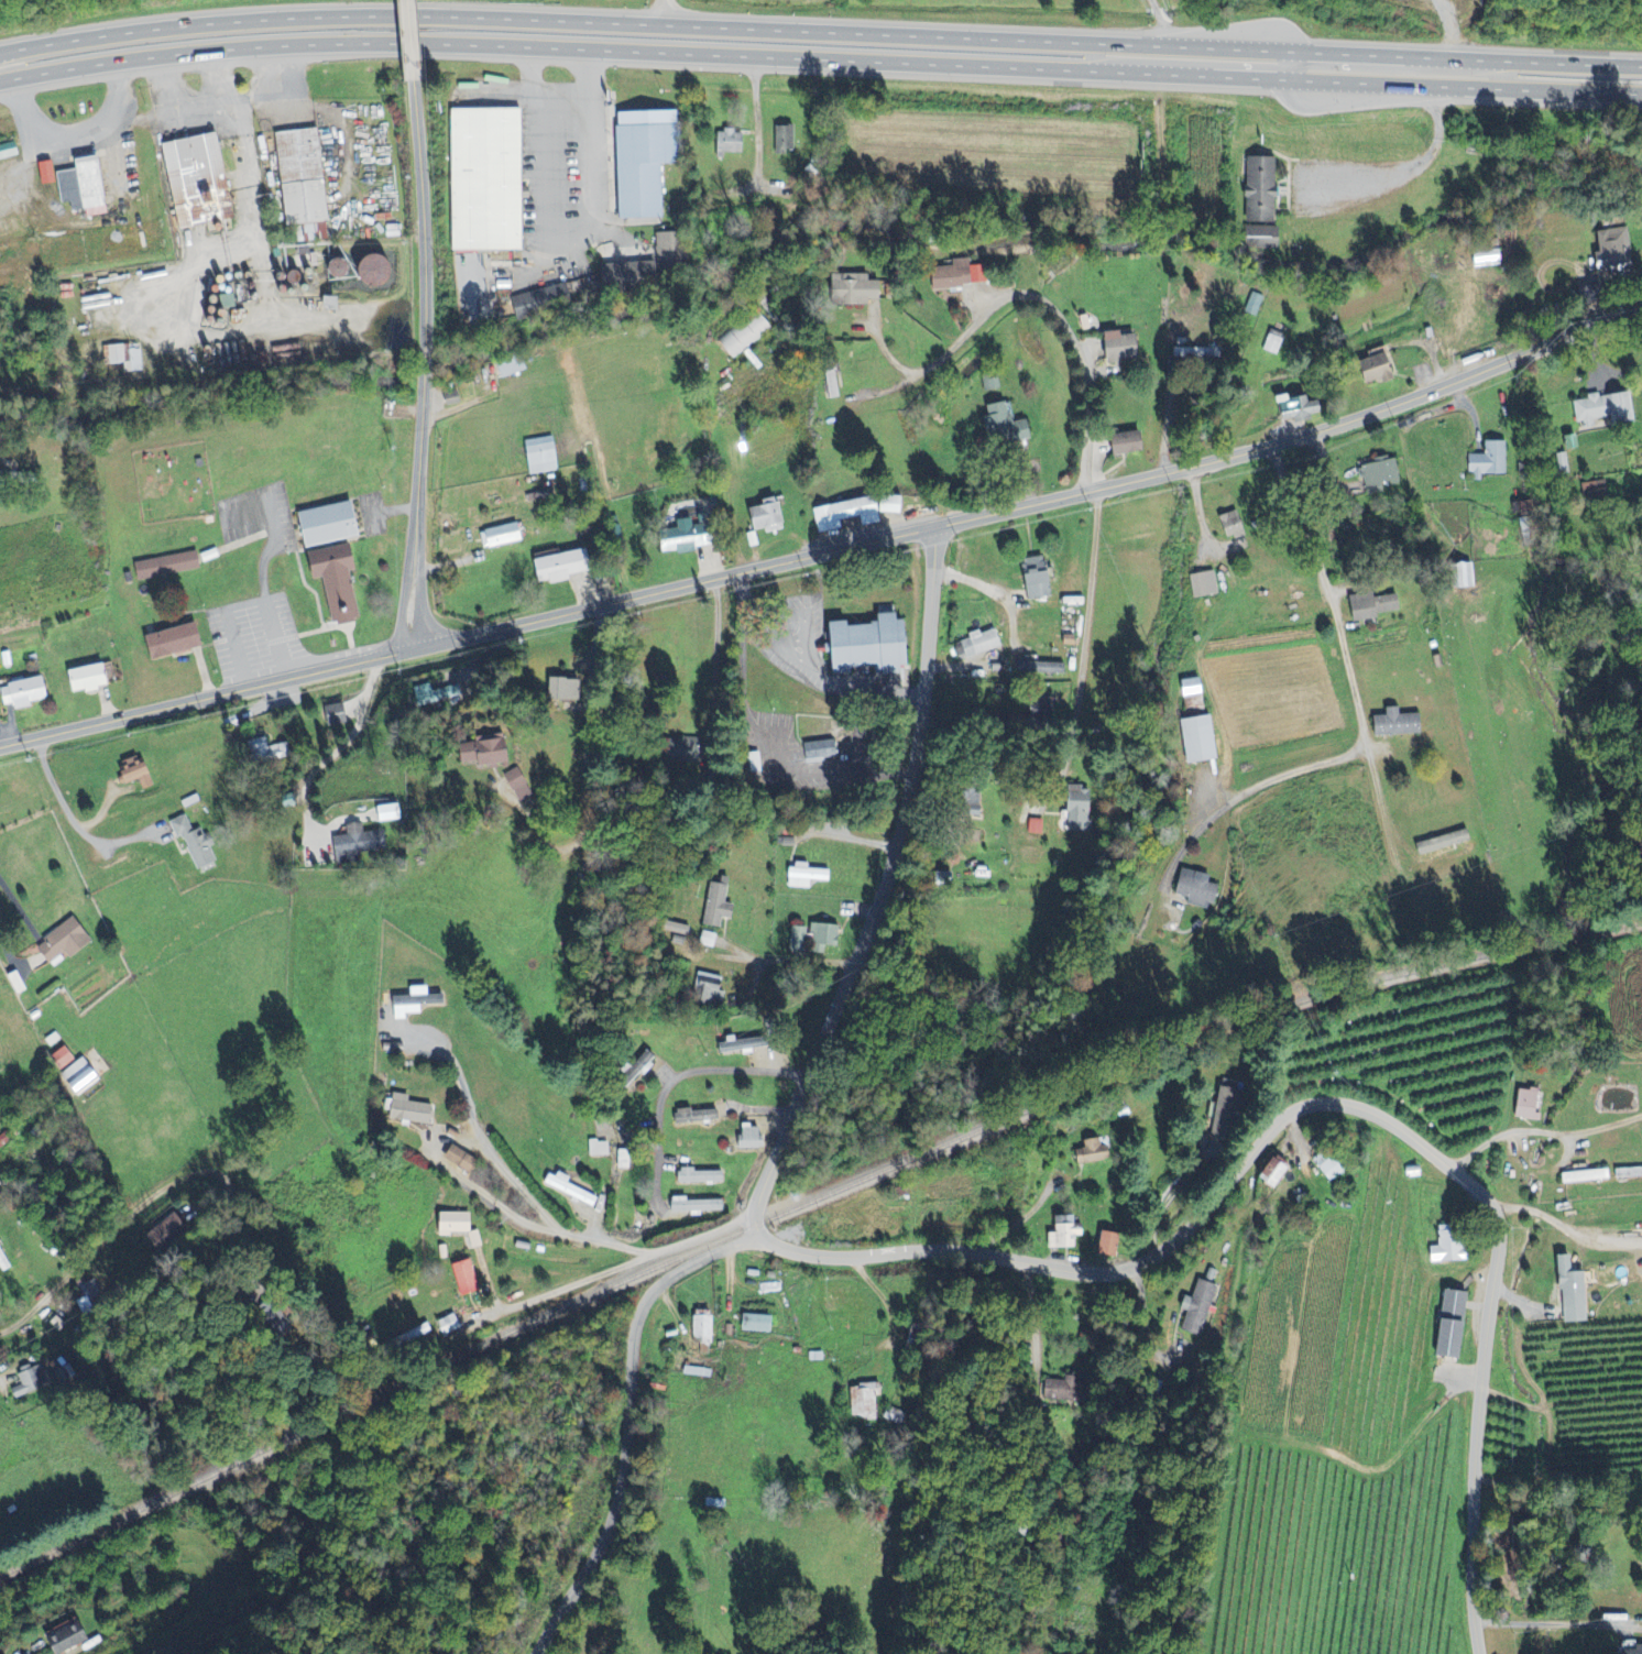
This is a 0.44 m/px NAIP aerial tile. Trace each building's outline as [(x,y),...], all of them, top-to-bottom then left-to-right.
[(669,219),(667,164),(686,164),(685,111),(619,113),(622,220),(669,219)] [(452,114),(521,114),(521,250),(455,252),(452,114)] [(792,128),(779,128),(779,138),(775,138),(776,153),(792,152),(792,128)] [(333,240),(323,130),(279,133),(288,232),(298,231),(299,243),(333,240)] [(749,131),(727,131),(727,134),(719,134),(719,156),(749,155),(749,131)] [(164,145),(178,230),(240,220),(236,194),(234,194),(224,135),(164,145)] [(23,156),(20,143),(0,147),(0,151),(2,160),(23,156)] [(104,157),(79,160),(81,170),(59,173),(57,162),(45,163),(48,185),(63,182),(66,204),(75,203),(77,212),(91,210),(92,217),(103,215),(102,213),(112,212),(104,157)] [(1273,159),(1242,160),(1243,251),(1274,250),(1273,159)] [(1596,276),(1632,271),(1626,228),(1595,232),(1598,253),(1593,254),(1596,276)] [(661,234),(662,263),(608,265),(609,286),(665,284),(664,270),(692,269),(691,233),(661,234)] [(1471,268),(1498,266),(1497,250),(1470,252),(1471,268)] [(931,291),(987,284),(984,265),(967,267),(966,259),(949,261),(950,267),(928,270),(931,291)] [(867,306),(867,301),(877,301),(877,282),(866,282),(866,275),(829,275),(829,306),(867,306)] [(548,287),(548,309),(574,308),(574,286),(548,287)] [(330,311),(345,311),(345,298),(330,297),(330,311)] [(734,361),(769,328),(756,313),(720,346),(734,361)] [(1102,365),(1119,364),(1119,359),(1133,358),(1133,336),(1101,337),(1102,365)] [(128,373),(146,372),(145,345),(106,346),(106,366),(127,365),(128,373)] [(1218,358),(1218,348),(1172,349),(1172,359),(1218,358)] [(498,364),(505,381),(532,370),(524,353),(498,364)] [(1354,364),(1362,386),(1379,379),(1381,384),(1392,379),(1381,353),(1354,364)] [(839,399),(835,363),(823,364),(827,400),(839,399)] [(999,388),(995,374),(981,379),(985,393),(999,388)] [(1635,422),(1630,392),(1572,401),(1576,424),(1610,418),(1611,426),(1635,422)] [(1304,396),(1285,400),(1284,396),(1275,397),(1279,422),(1291,420),(1291,422),(1318,418),(1316,401),(1305,403),(1304,396)] [(982,406),(984,416),(980,417),(987,447),(1026,439),(1022,420),(1007,423),(1003,402),(982,406)] [(1107,435),(1108,455),(1138,454),(1138,434),(1107,435)] [(550,437),(522,442),(528,477),(557,472),(550,437)] [(1482,476),(1507,475),(1506,442),(1484,443),(1485,455),(1470,456),(1471,482),(1483,482),(1482,476)] [(1558,455),(1559,476),(1569,475),(1568,455),(1558,455)] [(1608,496),(1607,483),(1588,485),(1589,497),(1608,496)] [(897,514),(898,497),(876,496),(875,514),(897,514)] [(745,509),(749,532),(763,530),(764,534),(782,531),(776,498),(759,500),(760,507),(745,509)] [(815,534),(839,530),(838,521),(856,518),(858,527),(876,524),(872,498),(811,508),(815,534)] [(366,538),(359,502),(305,513),(312,548),(366,538)] [(1217,516),(1223,539),(1241,534),(1236,512),(1217,516)] [(655,532),(658,555),(694,551),(690,518),(674,520),(675,530),(655,532)] [(479,530),(482,549),(520,544),(517,524),(479,530)] [(312,554),(317,580),(330,578),(339,626),(356,623),(354,614),(365,612),(357,572),(365,570),(360,544),(312,554)] [(586,573),(582,550),(530,559),(534,587),(567,581),(566,576),(586,573)] [(142,580),(204,572),(201,553),(139,562),(142,580)] [(1025,601),(1051,597),(1045,556),(1021,560),(1023,575),(1021,575),(1025,601)] [(1463,572),(1457,573),(1458,588),(1472,588),(1470,565),(1463,565),(1463,572)] [(1219,595),(1215,572),(1189,576),(1193,600),(1219,595)] [(1352,622),(1399,612),(1395,594),(1371,599),(1370,593),(1346,598),(1352,622)] [(823,625),(824,672),(871,671),(871,676),(895,675),(894,668),(902,668),(901,621),(891,621),(891,615),(872,615),(872,624),(823,625)] [(209,647),(202,623),(152,637),(159,661),(209,647)] [(952,645),(957,661),(1000,649),(995,629),(978,634),(977,632),(966,635),(968,641),(952,645)] [(1061,675),(1061,664),(1017,663),(1016,674),(1061,675)] [(78,695),(104,690),(103,688),(113,686),(109,664),(73,671),(78,695)] [(52,701),(49,680),(5,685),(7,706),(17,705),(18,710),(36,708),(36,702),(52,701)] [(1188,696),(1198,695),(1198,680),(1180,681),(1180,688),(1188,688),(1188,696)] [(443,691),(434,692),(433,685),(417,688),(420,707),(445,702),(443,691)] [(351,724),(348,705),(328,707),(330,726),(351,724)] [(1384,717),(1372,718),(1372,737),(1419,735),(1419,715),(1397,716),(1397,708),(1384,709),(1384,717)] [(1209,716),(1179,720),(1184,764),(1214,761),(1209,716)] [(481,738),(482,743),(462,745),(464,765),(486,762),(486,767),(517,764),(513,734),(481,738)] [(804,745),(807,762),(837,758),(834,740),(804,745)] [(256,767),(288,758),(285,744),(270,748),(268,743),(251,748),(256,767)] [(146,757),(120,768),(128,788),(142,782),(146,792),(159,787),(146,757)] [(518,795),(533,787),(524,768),(509,775),(518,795)] [(1088,833),(1089,788),(1066,787),(1065,832),(1088,833)] [(406,821),(405,806),(382,807),(383,822),(406,821)] [(173,822),(180,840),(186,838),(199,870),(218,863),(212,848),(214,847),(207,828),(195,832),(189,817),(173,822)] [(1041,821),(1028,820),(1027,834),(1040,835),(1041,821)] [(387,831),(368,834),(366,824),(349,826),(351,835),(335,838),(339,865),(361,861),(360,854),(390,849),(387,831)] [(1414,845),(1418,856),(1469,841),(1466,830),(1414,845)] [(787,866),(787,889),(809,889),(809,882),(827,883),(828,870),(806,870),(806,866),(787,866)] [(1185,904),(1214,909),(1217,886),(1207,884),(1208,875),(1178,871),(1174,897),(1186,899),(1185,904)] [(708,884),(704,927),(721,929),(722,920),(731,921),(732,905),(724,905),(727,878),(719,878),(718,885),(708,884)] [(41,945),(54,965),(70,954),(74,960),(96,944),(79,919),(41,945)] [(788,952),(806,954),(806,953),(825,954),(826,947),(837,948),(838,927),(808,925),(808,929),(790,927),(788,952)] [(30,991),(21,972),(8,979),(17,997),(30,991)] [(723,1005),(722,976),(697,977),(698,1006),(723,1005)] [(392,998),(392,1022),(405,1022),(404,1016),(419,1015),(419,1005),(441,1005),(440,995),(425,996),(425,987),(408,988),(408,998),(392,998)] [(53,1058),(63,1070),(77,1058),(67,1046),(53,1058)] [(104,1077),(87,1057),(66,1076),(83,1095),(104,1077)] [(1539,1121),(1540,1092),(1515,1091),(1514,1120),(1539,1121)] [(428,1125),(430,1106),(406,1103),(407,1096),(389,1094),(386,1121),(428,1125)] [(718,1111),(687,1112),(688,1122),(718,1122),(718,1111)] [(737,1150),(761,1149),(760,1129),(737,1129),(737,1150)] [(1083,1151),(1074,1152),(1075,1164),(1109,1162),(1108,1147),(1100,1147),(1100,1140),(1082,1141),(1083,1151)] [(588,1142),(589,1158),(608,1157),(607,1142),(588,1142)] [(441,1162),(471,1174),(477,1159),(446,1148),(441,1162)] [(1344,1172),(1326,1153),(1314,1165),(1331,1184),(1344,1172)] [(1256,1179),(1272,1190),(1285,1170),(1269,1159),(1256,1179)] [(1614,1170),(1615,1179),(1641,1178),(1641,1169),(1614,1170)] [(1561,1176),(1562,1186),(1608,1180),(1607,1170),(1561,1176)] [(724,1172),(676,1171),(676,1183),(723,1184),(724,1172)] [(546,1187),(593,1207),(598,1198),(568,1185),(571,1178),(559,1173),(557,1178),(551,1175),(546,1187)] [(723,1212),(722,1201),(685,1202),(685,1198),(670,1198),(670,1214),(723,1212)] [(149,1236),(163,1254),(192,1230),(177,1213),(149,1236)] [(467,1234),(466,1213),(435,1214),(435,1234),(467,1234)] [(1047,1250),(1074,1249),(1073,1238),(1084,1237),(1083,1225),(1053,1226),(1053,1234),(1046,1235),(1047,1250)] [(1094,1255),(1114,1259),(1118,1237),(1099,1233),(1094,1255)] [(1431,1247),(1431,1263),(1465,1263),(1464,1238),(1439,1239),(1439,1247),(1431,1247)] [(1561,1324),(1587,1323),(1584,1273),(1571,1273),(1570,1257),(1557,1257),(1561,1324)] [(448,1266),(459,1298),(479,1290),(467,1259),(448,1266)] [(92,1302),(103,1297),(95,1279),(78,1287),(84,1300),(78,1302),(86,1320),(98,1315),(92,1302)] [(1436,1358),(1461,1361),(1467,1294),(1443,1291),(1436,1358)] [(741,1333),(768,1334),(769,1317),(741,1316),(741,1333)] [(712,1317),(692,1318),(693,1344),(712,1344),(712,1317)] [(61,1384),(76,1378),(71,1365),(61,1369),(59,1363),(54,1364),(61,1384)] [(25,1386),(13,1390),(16,1399),(53,1388),(45,1364),(20,1372),(25,1386)] [(712,1371),(684,1366),(683,1376),(710,1380),(712,1371)] [(849,1387),(852,1421),(877,1418),(875,1398),(880,1398),(878,1384),(849,1387)] [(726,1510),(726,1500),(706,1500),(705,1509),(726,1510)] [(95,1642),(85,1621),(47,1639),(54,1653),(70,1653),(95,1642)]
